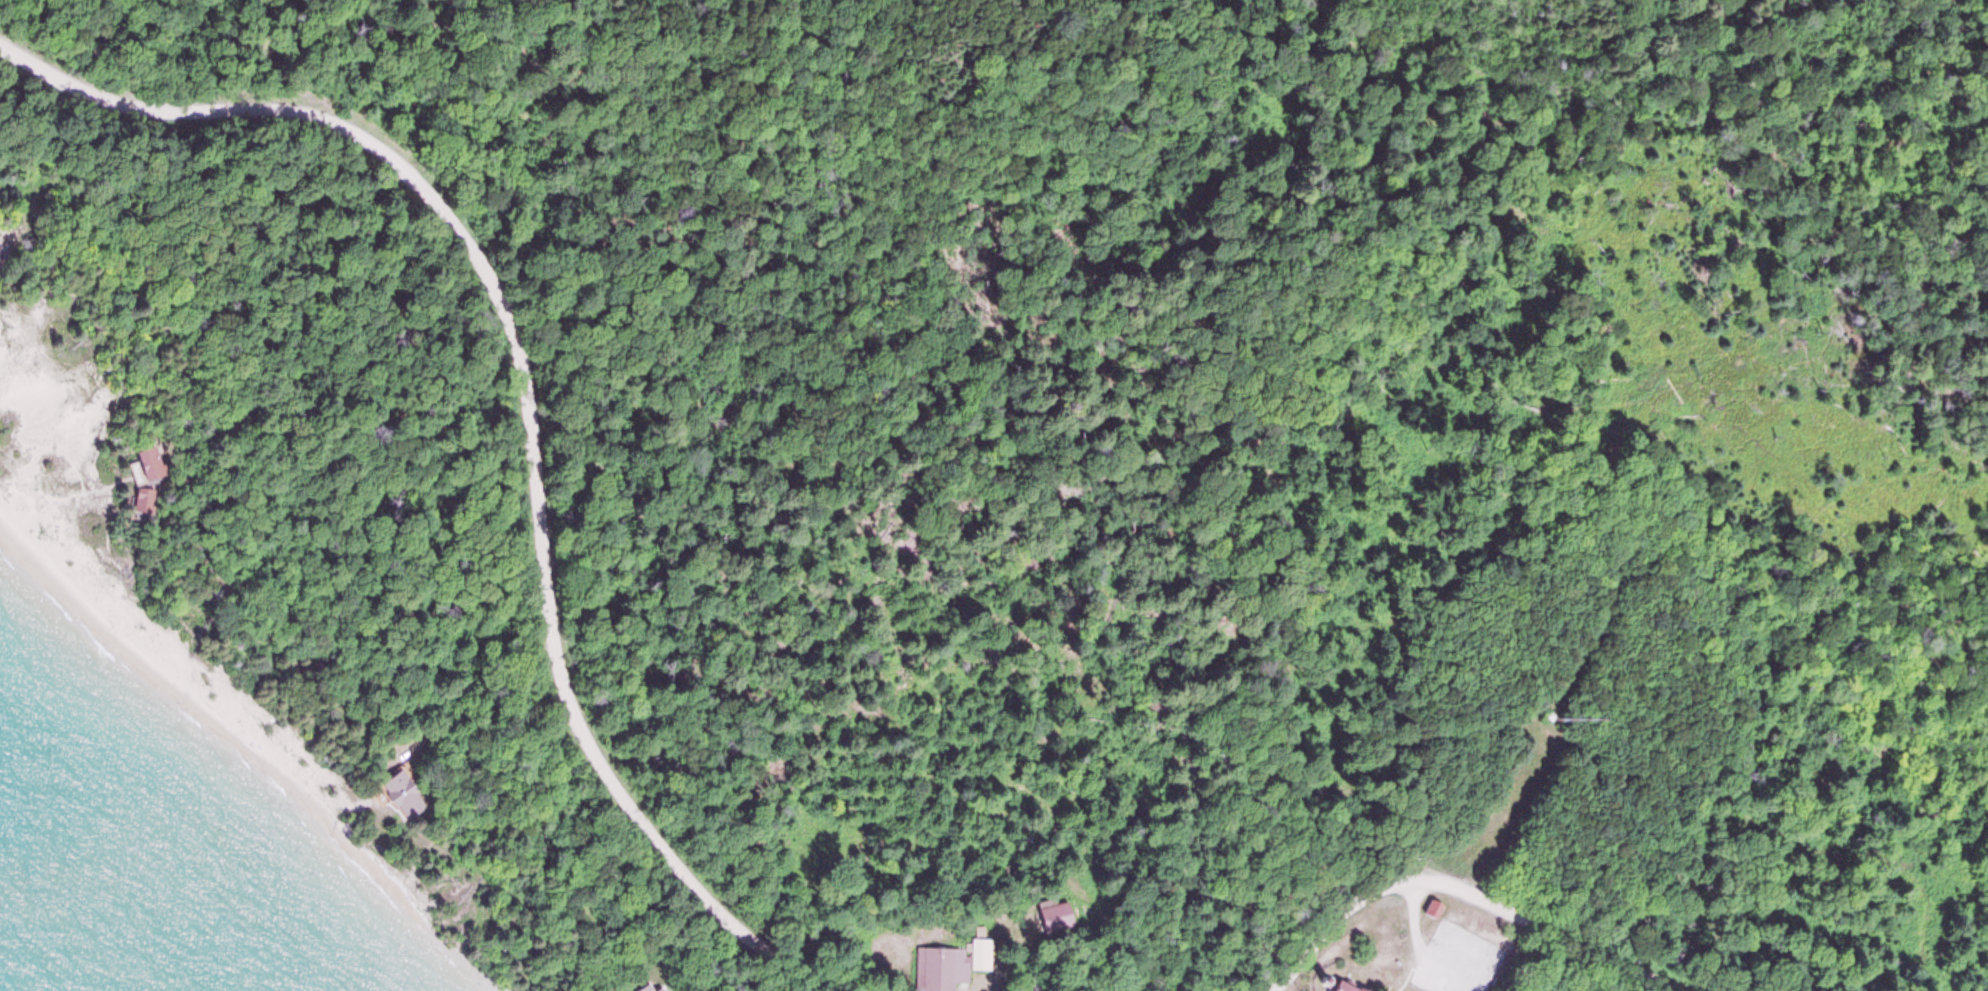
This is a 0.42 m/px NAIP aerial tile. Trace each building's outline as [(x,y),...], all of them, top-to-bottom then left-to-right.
[(135,453),(154,446),(165,474),(146,481),(135,453)] [(376,782),(397,767),(413,790),(411,791),(420,804),(401,818),(393,806),(391,808),(383,801),(380,792),(382,790),(376,782)] [(1429,897),(1441,903),(1434,916),(1422,910),(1429,897)] [(1041,930),(1035,907),(1066,899),(1072,923),(1041,930)] [(973,925),(982,925),(982,934),(973,934),(973,925)] [(969,936),(989,937),(988,969),(968,969),(969,936)] [(913,945),(962,946),(962,955),(967,955),(967,981),(952,981),(952,990),(913,989),(913,945)] [(1440,990),(1472,990),(1472,968),(1440,968),(1440,990)] [(1353,985),(1365,990),(1322,990),(1324,987),(1320,986),(1326,975),(1351,988),(1353,985)] [(657,985),(661,990),(627,990),(644,981),(649,989),(657,985)]
